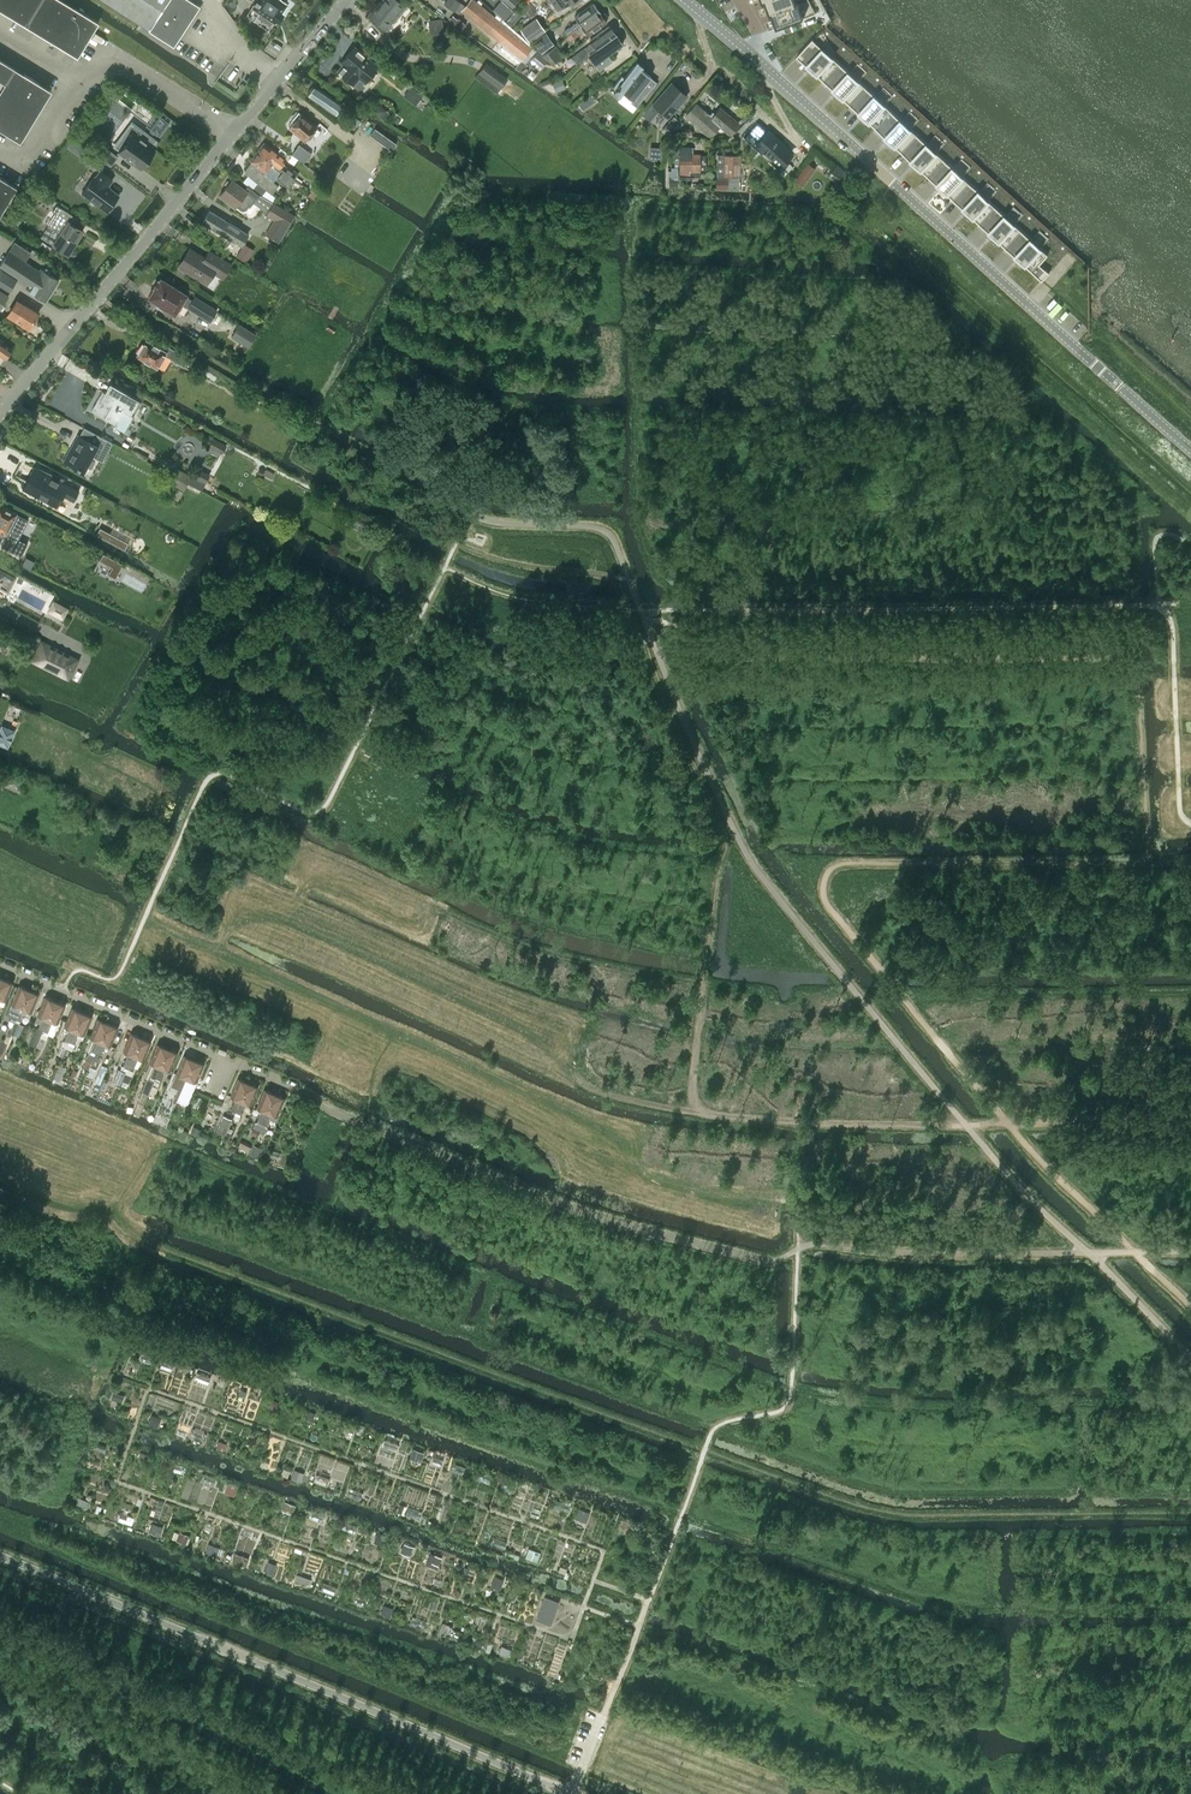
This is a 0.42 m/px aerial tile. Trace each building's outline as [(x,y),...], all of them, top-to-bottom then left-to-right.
[(77,57),(99,22),(63,0),(0,0),(0,10),(77,57)] [(199,5),(191,0),(103,0),(173,45),(199,5)] [(252,6),(260,12),(257,16),(269,24),(272,20),(274,21),(275,20),(277,22),(284,12),(281,11),(286,3),(282,0),(255,0),(253,2),(254,3),(252,6)] [(399,16),(407,7),(403,4),(398,0),(383,0),(370,17),(384,28),(396,13),(399,16)] [(462,10),(499,41),(504,44),(500,49),(519,64),(522,60),(532,48),(473,0),(470,0),(462,10)] [(501,0),(492,9),(503,19),(512,10),(501,0)] [(557,9),(565,3),(566,5),(573,0),(551,0),(557,9)] [(769,13),(771,13),(797,4),(796,3),(797,2),(796,0),(765,0),(769,13)] [(577,28),(600,12),(593,2),(574,15),(578,20),(568,27),(563,30),(567,36),(571,32),(577,28)] [(797,4),(771,13),(772,14),(773,18),(775,25),(776,27),(804,17),(798,3),(798,2),(797,2),(796,3),(797,4)] [(600,12),(577,28),(579,31),(583,28),(588,34),(606,21),(600,12)] [(442,19),(435,20),(436,34),(443,33),(442,19)] [(544,30),(536,19),(520,30),(529,41),(544,30)] [(578,54),(572,59),(576,64),(590,54),(592,53),(602,45),(616,35),(609,25),(589,40),(593,44),(586,49),(583,49),(579,52),(578,54)] [(533,41),(542,54),(544,52),(555,45),(546,32),(533,41)] [(592,53),(590,54),(599,69),(612,60),(607,54),(622,44),(616,35),(602,45),(592,53)] [(813,38),(796,56),(823,81),(839,63),(813,38)] [(555,45),(542,55),(552,64),(563,56),(555,45)] [(377,67),(354,47),(341,62),(344,64),(338,71),(353,84),(362,72),(369,77),(377,67)] [(42,105),(51,90),(0,59),(0,91),(5,83),(42,105)] [(651,76),(642,68),(643,66),(637,61),(625,77),(622,75),(611,90),(620,97),(623,93),(632,99),(630,102),(636,107),(645,95),(656,82),(650,77),(651,76)] [(507,79),(486,63),(478,73),(500,89),(507,79)] [(839,63),(823,81),(849,105),(865,87),(839,63)] [(653,104),(643,116),(649,121),(659,109),(668,117),(687,96),(672,83),(653,104)] [(406,92),(418,102),(423,96),(410,86),(406,92)] [(865,87),(849,105),(875,128),(891,111),(865,87)] [(336,114),(341,107),(314,88),(309,95),(336,114)] [(587,97),(578,104),(582,110),(592,104),(587,97)] [(20,141),(33,121),(0,101),(0,129),(20,141)] [(709,135),(711,135),(712,135),(720,126),(711,119),(715,115),(712,112),(710,115),(708,114),(709,113),(705,109),(704,110),(696,103),(686,115),(709,135)] [(381,116),(386,110),(379,105),(373,111),(380,117),(381,116)] [(732,132),(739,124),(721,108),(715,115),(711,119),(720,126),(727,133),(732,132)] [(891,111),(875,128),(901,152),(917,134),(891,111)] [(298,112),(291,120),(294,122),(289,127),(305,140),(308,137),(310,139),(312,137),(310,135),(317,127),(298,112)] [(130,125),(114,146),(120,150),(119,152),(140,168),(154,148),(151,146),(155,140),(150,136),(151,135),(155,131),(159,134),(169,121),(160,114),(150,128),(151,128),(148,132),(147,134),(134,124),(130,125)] [(673,116),(664,126),(668,129),(669,129),(677,119),(673,116)] [(355,117),(351,122),(357,127),(361,121),(355,117)] [(390,140),(389,139),(374,129),(370,134),(385,145),(392,151),(397,145),(399,142),(392,137),(390,140)] [(764,131),(753,144),(778,165),(789,152),(764,131)] [(917,134),(901,152),(927,176),(943,158),(917,134)] [(264,142),(257,152),(272,164),(270,165),(271,166),(281,173),(291,181),(294,178),(295,179),(299,174),(294,170),(293,171),(284,165),(282,163),(286,159),(283,157),(287,152),(281,147),(277,152),(264,142)] [(304,162),(310,153),(299,145),(293,153),(304,162)] [(110,164),(116,156),(102,146),(96,154),(110,164)] [(674,150),(673,167),(679,167),(679,175),(689,175),(689,176),(700,176),(700,170),(705,170),(706,154),(700,154),(690,154),(690,147),(679,147),(674,150)] [(251,161),(245,170),(245,173),(248,175),(257,182),(252,189),(260,195),(273,202),(277,198),(272,194),(278,185),(274,182),(277,179),(281,173),(271,166),(270,165),(272,164),(257,152),(250,161),(251,161)] [(98,169),(103,163),(91,154),(86,160),(98,169)] [(716,179),(716,188),(724,188),(724,180),(729,180),(739,181),(739,155),(717,155),(717,179),(716,179)] [(943,158),(927,176),(953,200),(969,182),(943,158)] [(808,164),(795,182),(803,187),(815,169),(808,164)] [(837,166),(835,167),(829,175),(843,187),(845,184),(853,190),(857,185),(854,183),(855,181),(837,166)] [(117,194),(107,187),(112,180),(100,170),(95,177),(94,176),(82,192),(105,210),(117,194)] [(281,173),(277,179),(287,187),(291,181),(281,173)] [(17,187),(0,176),(0,214),(17,187)] [(669,184),(678,184),(678,176),(669,176),(669,184)] [(232,179),(219,195),(235,207),(241,211),(246,211),(249,207),(250,207),(260,195),(252,189),(247,185),(245,189),(232,179)] [(969,182),(953,200),(979,224),(995,206),(969,182)] [(310,190),(318,196),(322,191),(314,185),(310,190)] [(317,195),(311,190),(308,195),(313,199),(317,195)] [(274,219),(265,234),(278,241),(294,214),(273,202),(266,215),(274,219)] [(48,225),(40,237),(68,254),(83,230),(75,225),(68,220),(66,219),(69,213),(72,215),(72,214),(56,204),(52,211),(55,213),(48,225)] [(995,206),(979,224),(1005,247),(1021,229),(995,206)] [(203,222),(222,233),(241,245),(247,234),(210,211),(203,222)] [(1021,229),(1005,247),(1042,281),(1046,277),(1050,272),(1040,263),(1048,254),(1043,249),(1021,229)] [(46,301),(59,280),(40,269),(39,271),(25,262),(31,253),(14,243),(0,265),(0,266),(2,269),(31,288),(30,290),(46,301)] [(236,255),(246,261),(254,249),(244,243),(236,255)] [(209,250),(204,257),(191,249),(179,267),(205,283),(212,272),(222,278),(231,264),(209,250)] [(154,286),(153,287),(155,288),(150,296),(149,296),(148,297),(175,314),(177,311),(178,312),(182,304),(181,304),(182,303),(188,306),(188,307),(210,321),(217,310),(195,296),(192,299),(186,296),(187,294),(160,278),(159,280),(158,279),(157,280),(155,283),(154,286)] [(14,319),(28,328),(38,313),(24,304),(23,305),(16,300),(8,314),(15,319),(14,319)] [(248,347),(256,334),(239,323),(231,336),(248,347)] [(189,358),(172,348),(167,345),(165,350),(146,340),(137,355),(157,366),(164,354),(185,365),(189,358)] [(11,349),(0,342),(0,355),(4,358),(11,349)] [(197,372),(201,364),(202,364),(192,358),(187,366),(197,372)] [(102,391),(91,410),(94,411),(94,413),(101,417),(101,416),(116,424),(124,411),(129,414),(138,399),(110,383),(104,392),(102,391)] [(77,434),(63,460),(84,471),(92,456),(102,461),(107,451),(107,450),(111,442),(112,442),(84,427),(85,428),(80,436),(77,434)] [(209,446),(222,453),(226,445),(213,438),(209,446)] [(26,482),(22,489),(56,507),(63,495),(73,501),(75,497),(79,490),(44,471),(34,466),(34,467),(26,482)] [(176,486),(176,485),(183,472),(184,471),(176,467),(168,482),(176,486)] [(192,476),(205,483),(209,474),(197,467),(192,476)] [(183,472),(176,485),(176,486),(184,490),(192,475),(184,471),(183,472)] [(4,536),(0,544),(0,545),(11,551),(12,550),(20,555),(25,546),(26,543),(17,538),(19,535),(27,518),(16,513),(4,506),(5,505),(0,503),(0,534),(4,536)] [(100,527),(95,535),(128,552),(129,550),(126,548),(129,542),(100,527)] [(49,610),(62,617),(66,609),(53,602),(49,610)] [(42,641),(35,656),(70,673),(77,659),(42,641)] [(8,747),(15,730),(1,724),(0,727),(0,744),(8,747)] [(0,983),(0,1004),(2,1005),(12,982),(2,978),(0,983)] [(11,1003),(7,1014),(10,1016),(9,1020),(15,1022),(16,1019),(29,989),(19,985),(11,1003)] [(29,989),(16,1019),(17,1019),(21,1021),(24,1014),(29,1016),(39,993),(29,989)] [(43,1030),(55,1000),(45,996),(36,1019),(41,1021),(38,1028),(43,1030)] [(55,1000),(43,1030),(47,1032),(50,1025),(55,1028),(65,1005),(55,1000)] [(65,1039),(70,1041),(82,1011),(72,1007),(64,1026),(70,1028),(65,1039)] [(82,1011),(70,1041),(74,1043),(77,1036),(82,1038),(92,1016),(82,1011)] [(95,1052),(108,1022),(98,1018),(90,1036),(96,1039),(91,1050),(95,1052)] [(11,1033),(19,1037),(24,1024),(16,1021),(14,1026),(11,1033)] [(108,1022),(95,1052),(100,1054),(102,1049),(107,1051),(118,1027),(108,1022)] [(35,1046),(41,1031),(35,1029),(29,1043),(35,1046)] [(47,1034),(41,1031),(35,1046),(41,1048),(47,1034)] [(128,1066),(141,1036),(131,1032),(123,1050),(129,1053),(124,1064),(128,1066)] [(141,1036),(128,1066),(133,1068),(138,1057),(143,1059),(151,1041),(141,1036)] [(155,1077),(154,1077),(167,1048),(157,1044),(147,1067),(153,1069),(150,1075),(147,1078),(141,1091),(148,1094),(148,1093),(155,1077)] [(164,1068),(169,1070),(177,1052),(167,1048),(154,1077),(155,1077),(148,1093),(154,1095),(161,1080),(159,1079),(164,1068)] [(177,1087),(181,1088),(194,1059),(184,1055),(175,1077),(180,1079),(177,1087)] [(194,1059),(181,1088),(186,1090),(189,1084),(194,1086),(204,1063),(194,1059)] [(102,1065),(95,1083),(100,1085),(107,1067),(102,1065)] [(123,1080),(129,1083),(133,1071),(128,1068),(126,1073),(123,1080)] [(119,1070),(113,1082),(121,1085),(123,1080),(126,1073),(119,1070)] [(236,1111),(248,1082),(238,1078),(231,1096),(236,1098),(231,1110),(236,1111)] [(248,1082),(236,1111),(241,1113),(245,1102),(250,1104),(258,1086),(248,1082)] [(179,1096),(178,1096),(180,1091),(174,1088),(172,1093),(167,1104),(174,1107),(179,1096)] [(261,1122),(274,1093),(264,1089),(256,1106),(262,1109),(257,1120),(261,1122)] [(261,1122),(266,1124),(269,1118),(274,1120),(284,1097),(274,1093),(261,1122)] [(216,1131),(225,1135),(232,1119),(223,1115),(216,1131)] [(237,1150),(247,1155),(252,1145),(241,1140),(238,1146),(239,1146),(237,1150)] [(308,1412),(306,1418),(316,1422),(318,1416),(308,1412)] [(536,1619),(550,1625),(559,1602),(544,1596),(536,1619)]
